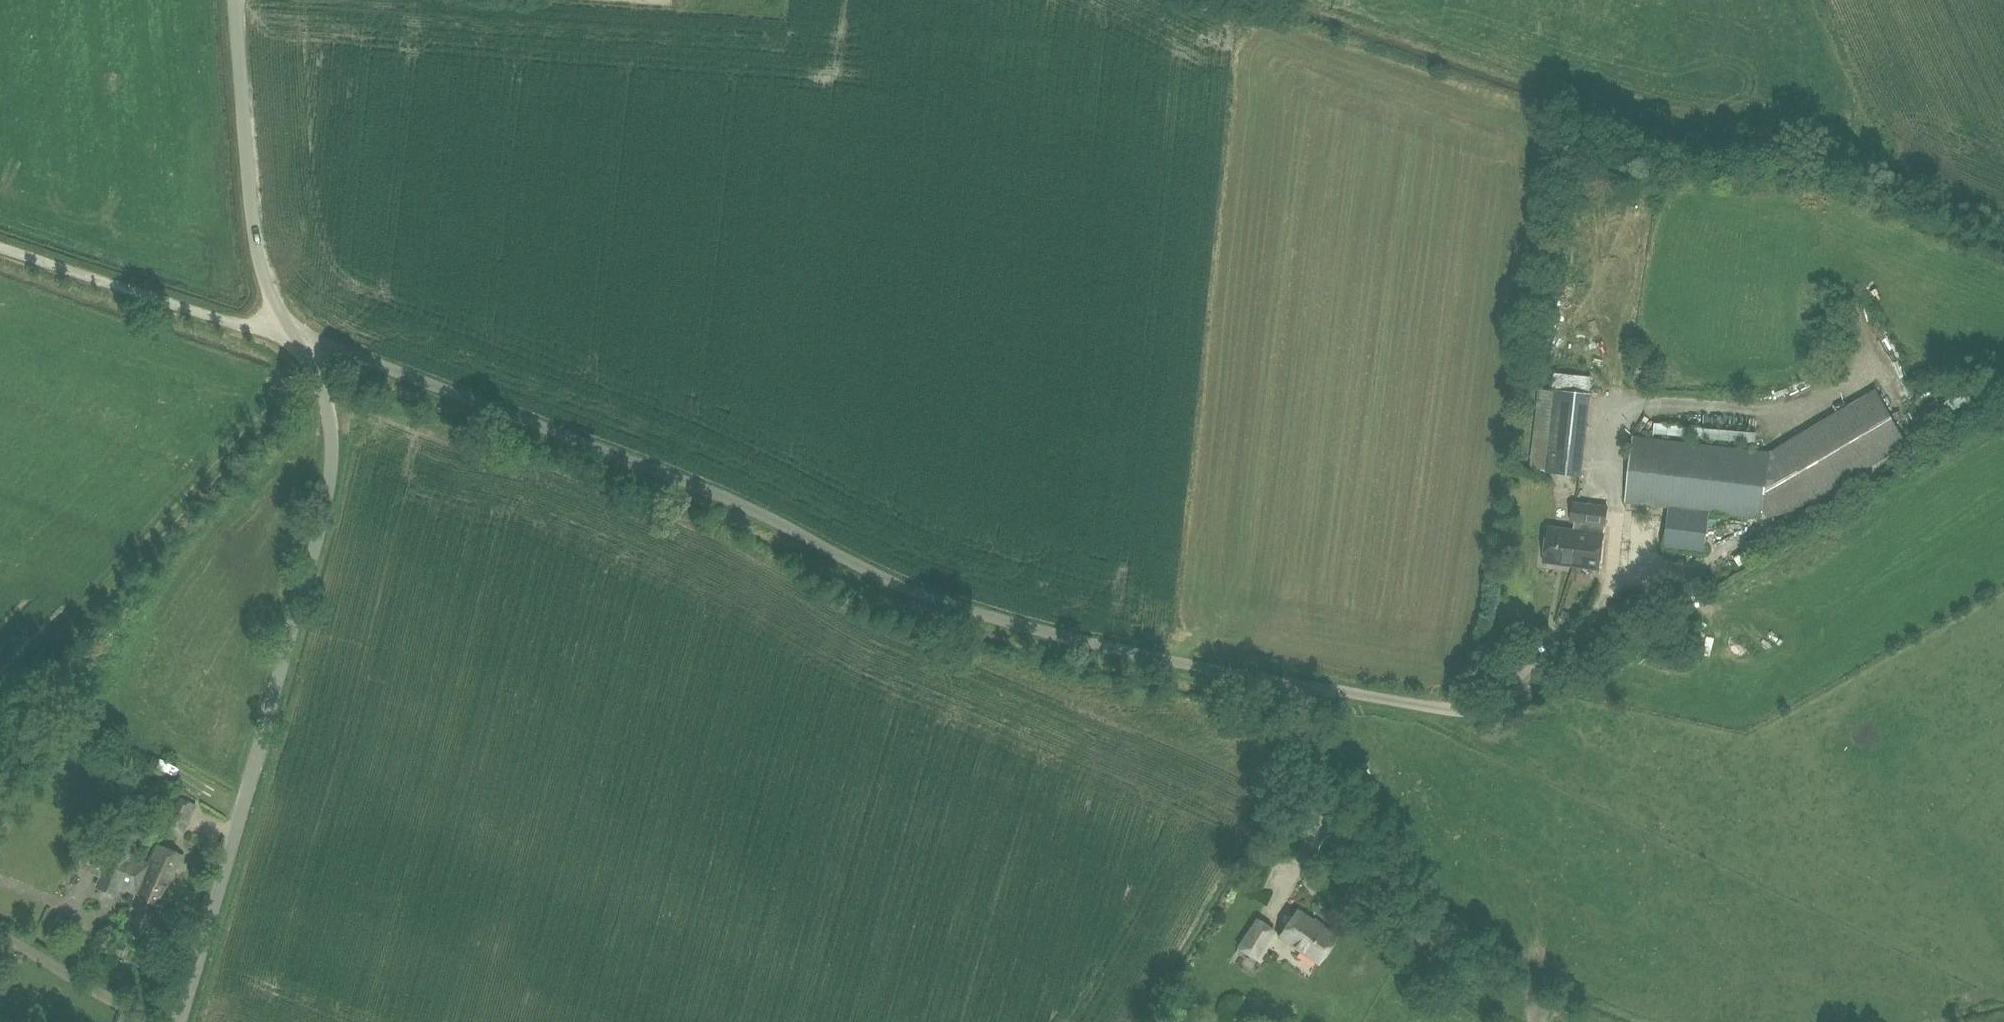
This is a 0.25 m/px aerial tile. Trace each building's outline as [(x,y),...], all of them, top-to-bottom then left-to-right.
[(1861,306),(1871,321),(1879,316),(1868,300),(1861,306)] [(1538,388),(1530,468),(1582,474),(1591,394),(1538,388)] [(1770,451),(1762,518),(1792,511),(1907,444),(1876,388),(1770,451)] [(1699,511),(1710,512),(1762,518),(1770,451),(1633,435),(1625,502),(1669,508),(1699,511)] [(1543,562),(1562,565),(1600,570),(1604,533),(1603,533),(1604,525),(1605,525),(1608,505),(1572,501),(1569,522),(1575,522),(1574,528),(1547,524),(1543,562)] [(1669,508),(1665,547),(1705,553),(1710,512),(1699,511),(1669,508)] [(1569,628),(1574,615),(1563,610),(1557,623),(1569,628)] [(184,833),(196,804),(186,800),(188,794),(179,790),(177,795),(175,795),(162,824),(184,833)] [(139,876),(146,860),(132,855),(140,837),(121,829),(107,860),(88,852),(97,831),(86,826),(69,865),(80,870),(81,869),(100,877),(96,885),(116,894),(119,888),(125,891),(126,889),(135,892),(141,877),(139,876)] [(141,877),(135,892),(137,893),(132,904),(158,916),(177,874),(169,870),(177,850),(157,842),(149,862),(146,860),(139,876),(141,877)] [(1335,934),(1297,909),(1279,936),(1317,962),(1335,934)] [(1256,917),(1236,946),(1256,959),(1276,931),(1256,917)]
